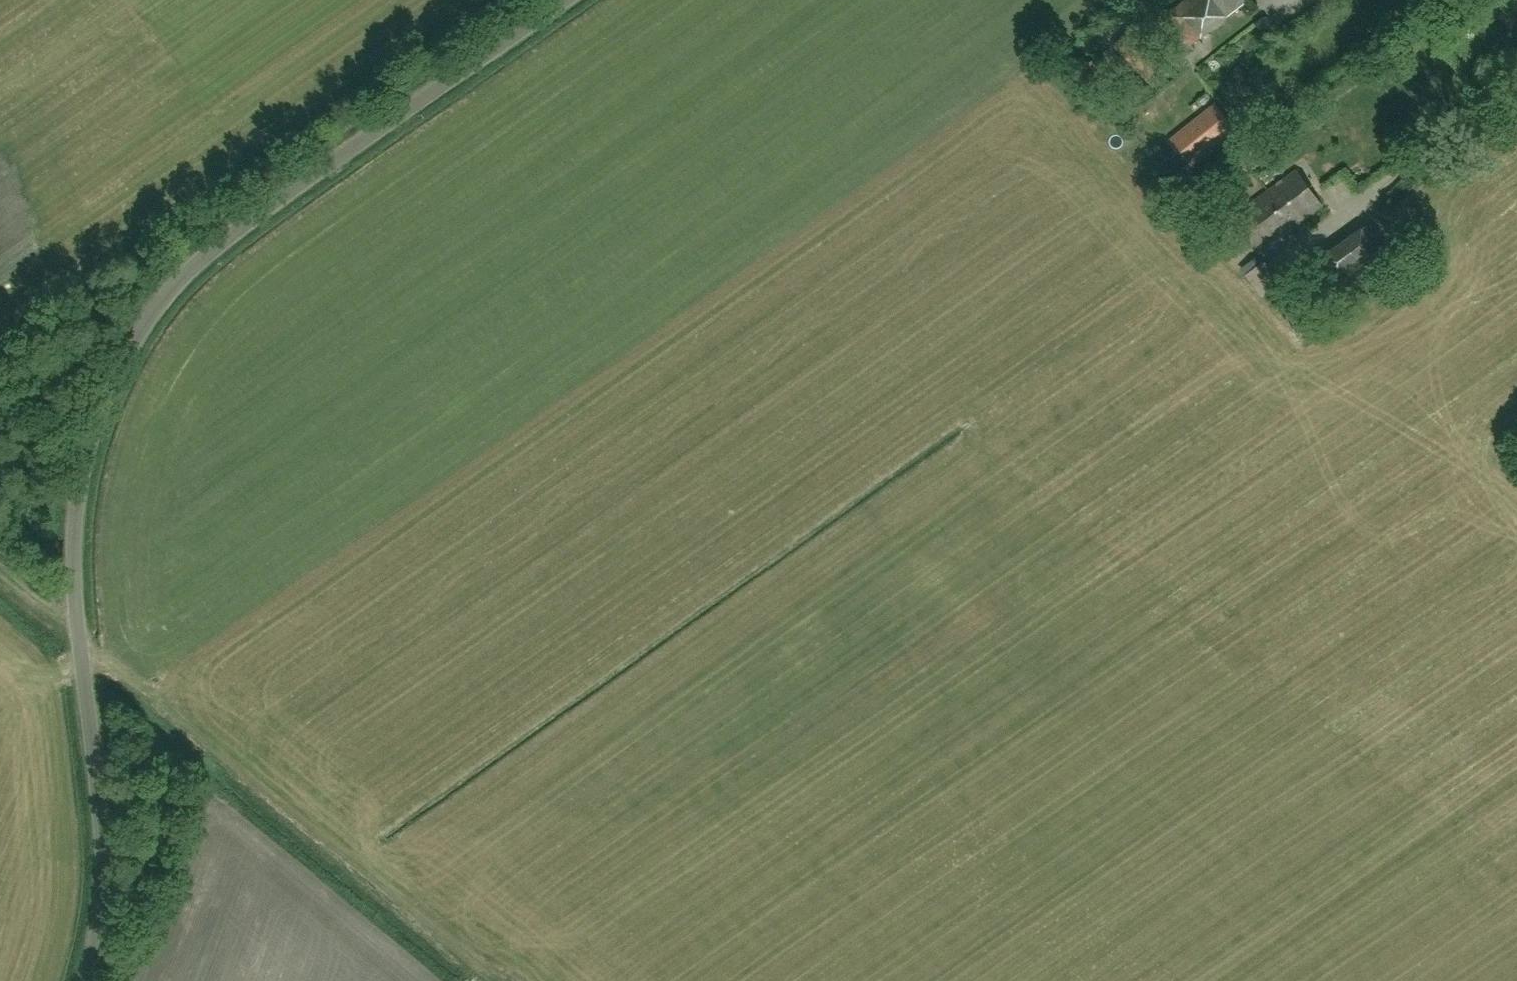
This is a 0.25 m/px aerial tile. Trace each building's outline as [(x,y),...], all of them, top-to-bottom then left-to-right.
[(1247,2),(1246,0),(1185,0),(1165,15),(1190,47),(1247,2)] [(1149,82),(1167,64),(1132,28),(1113,46),(1149,82)] [(1170,139),(1191,165),(1236,129),(1215,102),(1170,139)] [(1271,243),(1304,219),(1322,205),(1296,170),(1245,207),(1271,243)] [(1404,267),(1397,258),(1372,222),(1309,264),(1334,299),(1363,278),(1368,274),(1370,277),(1377,273),(1383,279),(1404,267)]
